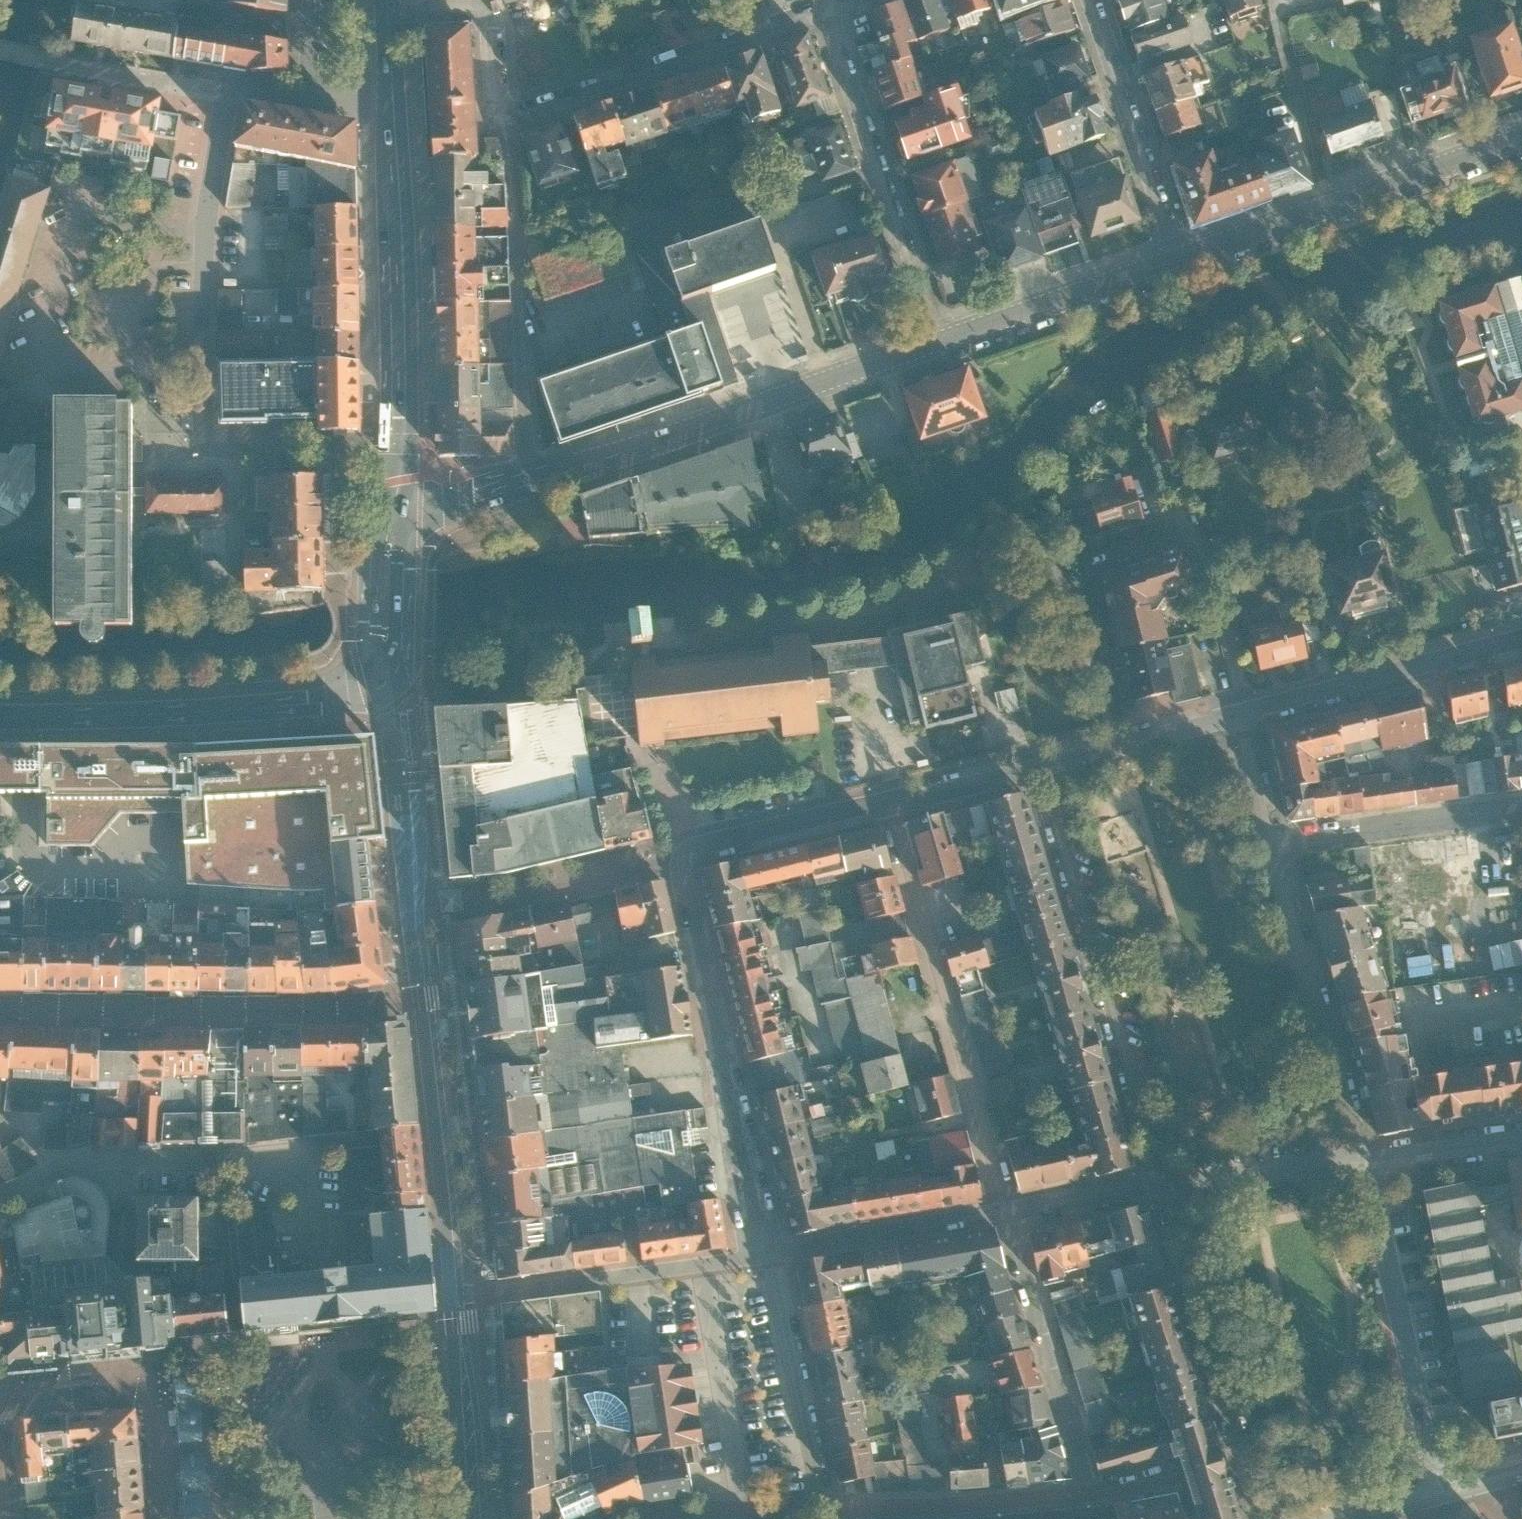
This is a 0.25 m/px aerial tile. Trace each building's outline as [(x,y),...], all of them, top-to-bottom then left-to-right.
[(73,40),(98,44),(137,51),(176,57),(181,26),(183,16),(88,0),(80,0),(73,40)] [(230,3),(289,13),(290,0),(230,0),(230,3)] [(901,2),(915,41),(949,29),(938,0),(907,0),(901,2)] [(959,17),(956,18),(961,30),(977,24),(974,14),(991,9),(988,0),(952,0),(959,17)] [(1000,10),(1008,8),(1010,14),(1051,0),(996,0),(1000,10)] [(1122,2),(1119,3),(1125,20),(1128,19),(1132,30),(1167,18),(1161,0),(1121,0),(1122,2)] [(1260,0),(1221,0),(1228,21),(1263,9),(1260,0)] [(1370,0),(1342,0),(1343,8),(1370,2),(1370,0)] [(879,42),(865,47),(873,72),(880,69),(910,59),(905,44),(915,41),(901,2),(869,14),(879,42)] [(1064,2),(1018,18),(1027,45),(1022,46),(1022,48),(1073,31),(1064,2)] [(183,16),(181,26),(262,39),(286,43),(285,21),(185,7),(183,16)] [(1180,16),(1130,32),(1139,61),(1193,44),(1184,15),(1180,16)] [(176,57),(256,71),(290,72),(289,44),(286,43),(262,39),(181,26),(176,57)] [(424,31),(430,163),(486,161),(480,28),(424,31)] [(1513,31),(1468,45),(1490,108),(1521,97),(1521,57),(1513,31)] [(805,35),(776,46),(798,107),(827,97),(805,35)] [(1049,74),(1044,75),(1050,94),(1089,81),(1088,78),(1091,77),(1087,65),(1084,66),(1078,47),(1044,58),(1049,74)] [(737,61),(723,66),(736,105),(745,102),(752,121),(779,112),(758,51),(736,59),(737,61)] [(1200,56),(1144,75),(1156,110),(1196,97),(1202,95),(1199,84),(1208,80),(1200,56)] [(882,77),(877,79),(887,109),(908,102),(924,97),(931,94),(925,76),(917,78),(910,59),(880,69),(882,77)] [(1348,90),(1342,59),(1298,67),(1304,99),(1348,90)] [(702,73),(688,78),(701,117),(736,105),(723,66),(717,68),(715,66),(703,71),(702,73)] [(1396,92),(1411,133),(1466,114),(1453,73),(1396,92)] [(687,76),(653,88),(653,89),(666,128),(701,117),(688,78),(687,76)] [(158,97),(51,77),(42,127),(44,127),(41,141),(58,144),(57,149),(77,153),(78,148),(108,154),(108,158),(128,162),(129,158),(146,161),(152,134),(174,138),(179,114),(156,109),(158,97)] [(913,118),(897,124),(902,140),(899,145),(903,156),(908,159),(968,138),(960,115),(961,114),(956,100),(961,98),(956,86),(931,94),(924,97),(926,106),(912,111),(911,112),(913,118)] [(622,100),(611,104),(625,142),(626,147),(668,134),(666,128),(653,89),(639,94),(638,93),(621,99),(622,100)] [(1196,97),(1156,110),(1165,136),(1202,124),(1206,134),(1224,127),(1216,102),(1199,107),(1196,97)] [(1038,126),(1030,129),(1036,144),(1044,141),(1048,155),(1105,135),(1099,117),(1101,112),(1099,105),(1095,103),(1093,100),(1078,105),(1075,98),(1050,106),(1051,108),(1034,114),(1038,126)] [(591,111),(573,116),(597,187),(626,177),(617,153),(606,157),(604,149),(625,142),(611,104),(611,102),(590,109),(591,111)] [(1347,118),(1320,128),(1331,159),(1384,141),(1370,102),(1345,111),(1347,118)] [(363,165),(363,112),(244,105),(236,161),(261,162),(294,163),(363,165)] [(524,136),(522,137),(541,190),(559,183),(557,179),(577,171),(560,124),(540,131),(540,130),(538,130),(537,129),(536,129),(534,129),(533,129),(532,129),(530,129),(530,130),(529,130),(528,131),(527,131),(526,132),(525,133),(524,134),(524,136)] [(808,138),(794,143),(805,176),(819,171),(823,181),(853,171),(838,127),(808,138)] [(1254,167),(1269,208),(1309,194),(1289,136),(1259,147),(1265,164),(1254,167)] [(973,155),(912,175),(926,217),(971,202),(989,196),(973,155)] [(1218,181),(1211,159),(1171,173),(1193,235),(1232,221),(1218,181)] [(430,163),(431,192),(508,189),(506,160),(486,161),(430,163)] [(261,162),(236,161),(227,206),(252,209),(261,162)] [(1106,162),(1070,177),(1090,238),(1097,235),(1098,237),(1119,229),(1118,227),(1138,219),(1122,176),(1113,180),(1106,162)] [(315,210),(364,209),(363,165),(294,163),(293,210),(315,210)] [(1269,208),(1254,167),(1218,181),(1232,221),(1269,208)] [(8,175),(0,201),(0,359),(2,349),(50,188),(8,175)] [(1061,180),(1023,194),(1046,255),(1065,248),(1066,249),(1067,249),(1069,249),(1070,248),(1071,248),(1072,248),(1073,248),(1073,247),(1074,246),(1075,245),(1075,244),(1076,243),(1076,241),(1076,240),(1076,239),(1076,238),(1068,216),(1074,214),(1061,180)] [(431,192),(433,232),(479,230),(509,230),(508,189),(431,192)] [(971,202),(926,217),(943,264),(987,248),(971,202)] [(669,339),(539,383),(559,442),(743,379),(712,289),(787,263),(769,208),(676,239),(669,219),(632,231),(669,339)] [(991,208),(980,212),(999,264),(1009,260),(1012,269),(1041,258),(1024,211),(996,221),(991,208)] [(364,249),(364,209),(315,210),(316,250),(364,249)] [(291,215),(266,216),(269,281),(293,280),(291,215)] [(479,230),(433,232),(435,270),(511,268),(509,239),(479,241),(479,230)] [(840,246),(814,255),(828,295),(833,293),(836,303),(850,298),(850,299),(851,299),(852,299),(853,299),(854,299),(858,302),(866,299),(868,295),(888,288),(884,276),(888,275),(880,254),(877,255),(872,239),(846,248),(846,247),(846,246),(845,246),(845,245),(844,245),(843,245),(842,245),(841,245),(840,245),(840,246)] [(365,290),(364,249),(316,250),(317,291),(365,290)] [(435,270),(436,304),(511,302),(511,268),(435,270)] [(1477,423),(1521,409),(1521,275),(1440,300),(1477,423)] [(220,289),(222,366),(279,364),(278,329),(246,329),(245,289),(220,289)] [(366,337),(365,290),(317,291),(280,292),(280,319),(318,318),(319,338),(366,337)] [(436,304),(437,370),(513,368),(511,302),(436,304)] [(319,363),(367,362),(366,337),(319,338),(319,363)] [(974,361),(906,384),(921,425),(926,438),(994,414),(974,361)] [(369,430),(367,362),(319,363),(279,364),(222,366),(223,429),(277,428),(276,424),(326,423),(326,431),(369,430)] [(437,370),(439,423),(486,422),(515,421),(513,368),(437,370)] [(1170,404),(1148,412),(1166,462),(1188,454),(1170,404)] [(1250,405),(1206,418),(1217,457),(1261,444),(1250,405)] [(59,491),(59,506),(58,626),(85,626),(85,631),(86,633),(87,635),(89,637),(91,639),(93,640),(97,640),(100,640),(104,640),(106,638),(108,636),(109,634),(110,631),(110,628),(110,626),(132,626),(133,495),(133,487),(134,408),(59,407),(58,451),(41,451),(41,442),(21,441),(16,452),(1,451),(0,453),(0,527),(5,530),(17,523),(27,517),(42,491),(59,491)] [(854,452),(840,412),(799,425),(812,466),(854,452)] [(439,423),(440,460),(515,457),(514,440),(487,441),(486,422),(439,423)] [(926,438),(921,425),(907,430),(916,456),(930,451),(926,438)] [(754,439),(588,497),(592,534),(762,525),(759,503),(769,502),(762,463),(771,461),(765,441),(756,444),(754,439)] [(1521,510),(1521,471),(1512,474),(1519,501),(1521,510)] [(320,474),(258,476),(259,511),(271,510),(272,553),(246,554),(247,590),(322,589),(320,474)] [(1108,533),(1148,521),(1137,480),(1123,483),(1120,474),(1093,481),(1108,533)] [(226,479),(145,478),(145,487),(145,495),(145,512),(226,513),(226,479)] [(145,487),(133,487),(133,495),(145,495),(145,487)] [(1485,546),(1497,590),(1521,583),(1521,511),(1521,510),(1519,501),(1477,513),(1474,504),(1455,509),(1467,551),(1485,546)] [(1360,549),(1360,555),(1328,564),(1341,614),(1398,598),(1387,548),(1383,549),(1377,541),(1369,540),(1363,543),(1360,549)] [(1101,572),(1112,606),(1124,656),(1165,646),(1154,602),(1202,587),(1189,545),(1101,572)] [(978,721),(967,670),(987,665),(971,605),(887,624),(891,641),(815,650),(818,674),(836,673),(899,667),(913,729),(930,725),(932,732),(978,721)] [(1246,619),(1259,671),(1309,659),(1296,607),(1246,619)] [(632,658),(641,746),(669,743),(668,740),(783,727),(784,736),(822,732),(819,702),(838,700),(836,673),(818,674),(815,650),(814,635),(774,639),(775,647),(660,660),(660,656),(655,656),(654,650),(652,616),(630,618),(632,645),(636,645),(637,652),(637,658),(632,658)] [(1136,706),(1177,696),(1165,646),(1124,656),(1136,706)] [(1504,669),(1513,707),(1521,704),(1521,664),(1504,669)] [(1490,711),(1483,675),(1448,684),(1455,719),(1490,711)] [(1006,713),(1026,709),(1021,687),(1001,691),(1006,713)] [(1381,740),(1383,750),(1430,740),(1420,692),(1372,703),(1381,740)] [(441,758),(585,748),(581,699),(437,706),(441,758)] [(1381,740),(1372,703),(1335,711),(1343,748),(1381,740)] [(1267,726),(1280,788),(1308,784),(1319,782),(1315,761),(1344,754),(1343,748),(1335,711),(1267,726)] [(356,737),(365,846),(384,845),(375,735),(356,737)] [(0,745),(0,799),(29,798),(40,798),(39,846),(91,848),(120,815),(184,815),(188,886),(270,890),(327,889),(328,911),(375,907),(369,884),(365,846),(356,737),(195,744),(29,745),(0,745)] [(441,758),(446,809),(597,797),(594,775),(585,748),(441,758)] [(1454,763),(1453,754),(1424,758),(1427,777),(1455,773),(1454,763)] [(1493,758),(1497,793),(1521,790),(1521,754),(1493,758)] [(1455,773),(1459,798),(1497,793),(1493,758),(1454,763),(1455,773)] [(628,771),(594,775),(597,797),(446,809),(453,879),(500,875),(658,839),(651,809),(633,813),(628,771)] [(1427,777),(1413,778),(1416,804),(1459,798),(1455,773),(1427,777)] [(1387,808),(1384,782),(1383,774),(1360,776),(1364,811),(1387,808)] [(1364,811),(1360,776),(1335,780),(1340,815),(1364,811)] [(1416,804),(1413,778),(1384,782),(1387,808),(1416,804)] [(1340,815),(1335,780),(1319,782),(1308,784),(1314,817),(1340,815)] [(1308,784),(1280,788),(1287,818),(1291,821),(1314,817),(1308,784)] [(1023,793),(986,804),(1023,931),(1030,955),(1086,1149),(1094,1177),(1134,1168),(1128,1145),(1118,1114),(1101,1056),(1081,988),(1062,926),(1050,883),(1034,831),(1023,793)] [(907,825),(925,887),(966,875),(954,834),(978,827),(972,808),(907,825)] [(883,827),(841,838),(849,873),(869,869),(871,873),(892,868),(883,827)] [(841,838),(810,845),(817,874),(818,881),(849,873),(841,838)] [(817,874),(810,845),(746,861),(753,890),(817,874)] [(1377,845),(1359,846),(1361,869),(1378,868),(1377,845)] [(753,890),(746,861),(701,871),(715,928),(753,919),(759,918),(753,890)] [(0,886),(0,993),(30,993),(30,897),(38,885),(22,871),(0,886)] [(897,876),(858,885),(866,922),(905,914),(897,876)] [(1307,888),(1316,919),(1353,909),(1345,879),(1307,888)] [(642,890),(651,942),(676,938),(667,886),(642,890)] [(649,930),(642,890),(616,894),(622,935),(649,930)] [(30,897),(30,993),(53,993),(53,898),(30,897)] [(53,898),(53,993),(78,993),(76,898),(53,898)] [(107,899),(76,898),(78,993),(108,993),(107,899)] [(130,903),(107,899),(108,993),(130,993),(130,903)] [(572,902),(532,910),(537,934),(544,973),(561,971),(584,967),(572,902)] [(156,904),(130,903),(130,993),(156,993),(156,904)] [(156,993),(182,993),(181,905),(156,904),(156,993)] [(181,905),(182,993),(203,993),(202,905),(181,905)] [(233,908),(202,905),(203,993),(234,995),(233,908)] [(1316,919),(1339,1003),(1385,990),(1363,906),(1353,909),(1316,919)] [(333,950),(345,950),(381,944),(375,907),(328,911),(333,950)] [(258,996),(257,910),(233,908),(234,995),(258,996)] [(257,910),(258,996),(285,995),(281,910),(257,910)] [(281,910),(285,995),(316,995),(310,911),(281,910)] [(532,910),(496,916),(500,939),(537,934),(532,910)] [(802,914),(809,948),(833,944),(826,910),(802,914)] [(348,993),(345,950),(333,950),(328,911),(310,911),(316,995),(348,993)] [(496,916),(454,923),(458,946),(500,939),(496,916)] [(753,919),(715,928),(748,1061),(786,1052),(753,919)] [(983,942),(991,966),(1030,955),(1023,931),(983,942)] [(982,936),(946,947),(955,977),(978,970),(991,966),(983,942),(982,936)] [(911,938),(873,946),(879,972),(916,964),(911,938)] [(500,939),(458,946),(461,967),(503,960),(500,939)] [(345,950),(348,993),(387,987),(381,944),(345,950)] [(854,998),(851,980),(841,983),(833,944),(809,948),(800,950),(804,971),(814,969),(822,1006),(827,1004),(854,998)] [(503,960),(461,967),(463,987),(526,977),(522,958),(503,960)] [(698,1038),(685,967),(608,980),(614,1018),(620,1050),(698,1038)] [(978,970),(955,977),(962,998),(984,991),(978,970)] [(463,987),(469,1040),(614,1018),(608,980),(563,987),(561,971),(544,973),(526,977),(463,987)] [(867,1059),(868,1064),(903,1056),(885,973),(851,980),(854,998),(867,1059)] [(1339,1003),(1353,1047),(1400,1036),(1385,990),(1339,1003)] [(962,998),(990,1084),(1012,1077),(984,991),(962,998)] [(867,1059),(854,998),(827,1004),(840,1064),(867,1059)] [(620,1050),(614,1018),(469,1040),(473,1073),(620,1050)] [(380,1068),(387,1133),(425,1130),(416,1024),(377,1026),(380,1068)] [(308,1026),(286,1027),(288,1141),(309,1138),(308,1070),(308,1026)] [(380,1068),(377,1026),(308,1026),(308,1070),(309,1138),(333,1134),(332,1070),(380,1068)] [(288,1141),(286,1027),(264,1028),(268,1144),(288,1141)] [(10,1082),(13,1028),(0,1028),(0,1082),(10,1082)] [(45,1114),(46,1102),(77,1104),(80,1029),(51,1029),(13,1028),(10,1082),(8,1112),(45,1114)] [(174,1029),(171,1146),(215,1146),(213,1028),(174,1029)] [(238,1028),(213,1028),(215,1146),(241,1145),(238,1028)] [(264,1028),(238,1028),(241,1145),(253,1145),(261,1144),(268,1144),(264,1028)] [(107,1146),(112,1029),(80,1029),(77,1104),(75,1130),(74,1152),(86,1149),(94,1148),(101,1147),(107,1146)] [(145,1029),(112,1029),(107,1146),(141,1146),(145,1029)] [(145,1029),(141,1146),(171,1146),(174,1029),(145,1029)] [(1353,1047),(1365,1087),(1412,1080),(1400,1036),(1353,1047)] [(478,1107),(626,1085),(620,1050),(473,1073),(478,1107)] [(786,1052),(748,1061),(757,1097),(794,1088),(786,1052)] [(868,1064),(863,1065),(869,1094),(909,1086),(903,1056),(868,1064)] [(1412,1080),(1420,1128),(1521,1113),(1521,1064),(1412,1080)] [(1012,1077),(990,1084),(996,1105),(1019,1098),(1012,1077)] [(914,1086),(923,1125),(961,1117),(952,1078),(914,1086)] [(1374,1135),(1420,1128),(1412,1080),(1365,1087),(1374,1135)] [(626,1085),(478,1107),(484,1144),(631,1121),(626,1085)] [(794,1088),(757,1097),(766,1133),(803,1124),(794,1088)] [(631,1121),(484,1144),(488,1181),(543,1174),(602,1166),(691,1152),(685,1112),(631,1121)] [(803,1124),(766,1133),(775,1169),(812,1160),(803,1124)] [(74,1152),(75,1130),(48,1128),(47,1151),(74,1152)] [(376,1200),(379,1223),(432,1218),(425,1138),(425,1130),(387,1133),(388,1141),(388,1147),(393,1198),(376,1200)] [(941,1174),(951,1172),(975,1168),(968,1133),(918,1142),(925,1173),(941,1174)] [(21,1178),(40,1165),(22,1138),(6,1151),(0,1155),(0,1188),(21,1178)] [(896,1138),(878,1142),(882,1158),(899,1154),(896,1138)] [(1070,1141),(1008,1155),(1017,1193),(1094,1177),(1086,1149),(1073,1152),(1070,1141)] [(388,1147),(339,1151),(348,1267),(383,1264),(379,1223),(376,1200),(393,1198),(388,1147)] [(688,1206),(699,1204),(691,1152),(602,1166),(606,1193),(593,1195),(596,1214),(636,1209),(647,1207),(644,1188),(661,1186),(664,1209),(673,1208),(688,1206)] [(790,1232),(860,1219),(855,1187),(833,1191),(835,1200),(822,1202),(812,1160),(775,1169),(790,1232)] [(1482,1210),(1517,1205),(1521,1237),(1521,1165),(1512,1166),(1515,1188),(1479,1193),(1482,1210)] [(602,1166),(543,1174),(488,1181),(494,1228),(570,1218),(596,1214),(593,1195),(606,1193),(602,1166)] [(952,1180),(943,1182),(946,1203),(983,1197),(979,1168),(975,1168),(951,1172),(952,1180)] [(22,1266),(31,1271),(113,1265),(105,1254),(108,1239),(109,1225),(109,1211),(110,1206),(109,1201),(106,1196),(104,1191),(100,1188),(98,1184),(94,1182),(91,1180),(88,1179),(82,1178),(77,1177),(72,1178),(68,1178),(60,1180),(67,1200),(12,1218),(17,1243),(22,1266)] [(920,1177),(893,1181),(898,1212),(946,1203),(943,1182),(922,1185),(920,1177)] [(898,1212),(893,1181),(855,1187),(860,1219),(898,1212)] [(1497,1288),(1482,1210),(1479,1193),(1477,1184),(1428,1194),(1469,1408),(1496,1403),(1521,1398),(1521,1290),(1521,1283),(1497,1288)] [(199,1200),(139,1200),(138,1213),(123,1213),(123,1248),(138,1248),(138,1261),(199,1261),(199,1248),(214,1248),(214,1214),(199,1214),(199,1200)] [(691,1221),(675,1223),(681,1257),(730,1250),(722,1201),(699,1204),(688,1206),(691,1221)] [(647,1207),(636,1209),(644,1263),(681,1257),(675,1223),(673,1208),(664,1209),(648,1211),(647,1207)] [(1149,1208),(1112,1216),(1121,1259),(1142,1254),(1160,1250),(1149,1208)] [(379,1223),(383,1264),(348,1267),(277,1274),(271,1211),(236,1214),(247,1332),(441,1314),(437,1267),(432,1218),(379,1223)] [(1112,1216),(1082,1223),(1092,1266),(1121,1259),(1112,1216)] [(0,1220),(0,1245),(17,1243),(12,1218),(0,1220)] [(494,1228),(496,1254),(573,1244),(570,1218),(494,1228)] [(1082,1223),(1056,1229),(1065,1272),(1092,1266),(1082,1223)] [(996,1227),(898,1245),(905,1288),(966,1276),(1005,1265),(996,1227)] [(1056,1229),(1030,1235),(1039,1277),(1065,1272),(1056,1229)] [(622,1237),(574,1244),(578,1268),(626,1261),(622,1237)] [(24,1275),(22,1266),(17,1243),(0,1245),(0,1278),(24,1275)] [(573,1244),(496,1254),(499,1279),(578,1268),(574,1244),(573,1244)] [(898,1245),(864,1251),(871,1289),(872,1294),(905,1288),(898,1245)] [(1124,1304),(1174,1290),(1160,1250),(1142,1254),(1145,1264),(1113,1271),(1124,1304)] [(871,1289),(864,1251),(796,1264),(804,1310),(847,1302),(846,1295),(871,1289)] [(201,1298),(225,1296),(222,1262),(198,1264),(201,1298)] [(113,1265),(31,1271),(32,1286),(34,1313),(69,1311),(71,1359),(170,1347),(173,1337),(170,1300),(167,1276),(149,1276),(126,1275),(113,1265)] [(1030,1354),(1005,1265),(968,1276),(995,1365),(1030,1354)] [(1112,1272),(1094,1277),(1101,1300),(1119,1295),(1112,1272)] [(0,1278),(0,1309),(4,1309),(26,1307),(24,1282),(24,1275),(0,1278)] [(26,1307),(4,1309),(4,1315),(34,1313),(32,1286),(27,1286),(24,1282),(26,1307)] [(1052,1293),(1056,1304),(1079,1297),(1075,1286),(1052,1293)] [(492,1299),(494,1332),(598,1320),(595,1287),(492,1299)] [(1174,1290),(1124,1304),(1128,1320),(1137,1317),(1158,1385),(1199,1372),(1174,1290)] [(201,1298),(204,1335),(229,1333),(225,1296),(201,1298)] [(1056,1304),(1059,1317),(1083,1310),(1079,1297),(1056,1304)] [(173,1337),(204,1335),(201,1298),(170,1300),(173,1337)] [(847,1302),(804,1310),(813,1356),(855,1348),(847,1302)] [(1059,1317),(1069,1350),(1093,1343),(1083,1310),(1059,1317)] [(69,1311),(34,1313),(4,1315),(5,1319),(6,1341),(7,1364),(71,1359),(69,1311)] [(494,1332),(495,1351),(601,1339),(598,1320),(494,1332)] [(601,1339),(495,1351),(496,1370),(602,1356),(601,1339)] [(1069,1350),(1076,1372),(1099,1365),(1093,1343),(1069,1350)] [(496,1370),(500,1419),(505,1483),(548,1471),(581,1460),(624,1450),(678,1441),(700,1438),(682,1345),(602,1356),(496,1370)] [(855,1348),(813,1356),(824,1412),(866,1404),(855,1348)] [(1030,1354),(995,1365),(1005,1397),(1040,1386),(1030,1354)] [(1076,1372),(1086,1405),(1109,1398),(1099,1365),(1076,1372)] [(172,1370),(176,1410),(179,1445),(205,1443),(202,1407),(198,1368),(172,1370)] [(938,1368),(909,1372),(913,1396),(941,1392),(938,1368)] [(1199,1372),(1158,1385),(1171,1431),(1213,1418),(1199,1372)] [(1040,1386),(1005,1397),(1017,1434),(1052,1423),(1040,1386)] [(972,1393),(942,1398),(951,1455),(981,1450),(972,1393)] [(909,1467),(929,1465),(917,1397),(895,1400),(904,1457),(907,1456),(908,1461),(909,1467)] [(1086,1405),(1095,1434),(1118,1427),(1109,1398),(1086,1405)] [(1496,1403),(1505,1449),(1521,1446),(1521,1398),(1496,1403)] [(866,1404),(824,1412),(832,1455),(874,1447),(866,1404)] [(76,1414),(78,1458),(97,1457),(143,1455),(139,1408),(76,1414)] [(78,1458),(76,1414),(43,1416),(46,1461),(78,1458)] [(47,1478),(46,1461),(43,1416),(15,1419),(20,1479),(27,1479),(47,1478)] [(1227,1462),(1213,1418),(1171,1431),(1185,1473),(1199,1518),(1197,1518),(1245,1518),(1227,1462)] [(1088,1437),(1092,1452),(1123,1443),(1118,1427),(1095,1434),(1088,1437)] [(1123,1443),(1092,1452),(1100,1479),(1167,1459),(1159,1432),(1123,1443)] [(635,1499),(689,1490),(678,1441),(624,1450),(635,1499)] [(984,1455),(988,1485),(1009,1484),(1002,1448),(1000,1441),(982,1444),(984,1455)] [(1027,1443),(1002,1448),(1009,1484),(1009,1486),(1034,1481),(1027,1443)] [(874,1447),(832,1455),(839,1490),(881,1482),(877,1464),(874,1447)] [(624,1450),(581,1460),(599,1513),(635,1499),(624,1450)] [(210,1497),(206,1453),(181,1456),(185,1499),(186,1518),(212,1518),(210,1497)] [(97,1457),(98,1479),(144,1476),(143,1455),(97,1457)] [(984,1455),(952,1458),(954,1487),(988,1485),(984,1455)] [(548,1471),(560,1518),(587,1518),(599,1513),(581,1460),(548,1471)] [(909,1481),(909,1467),(908,1461),(877,1464),(881,1482),(909,1481)] [(942,1488),(940,1465),(929,1465),(909,1467),(909,1481),(910,1490),(942,1488)] [(505,1483),(508,1518),(560,1518),(548,1471),(505,1483)] [(100,1490),(101,1518),(147,1517),(144,1476),(98,1479),(97,1478),(98,1490),(100,1490)] [(47,1478),(27,1479),(28,1508),(49,1507),(47,1478)] [(1118,1503),(1122,1518),(1190,1518),(1180,1489),(1118,1503)] [(1118,1503),(1095,1505),(1096,1518),(1122,1518),(1118,1503)] [(67,1505),(49,1507),(28,1508),(24,1508),(24,1518),(68,1518),(67,1505)] [(1095,1505),(964,1518),(1096,1518),(1095,1505)]
